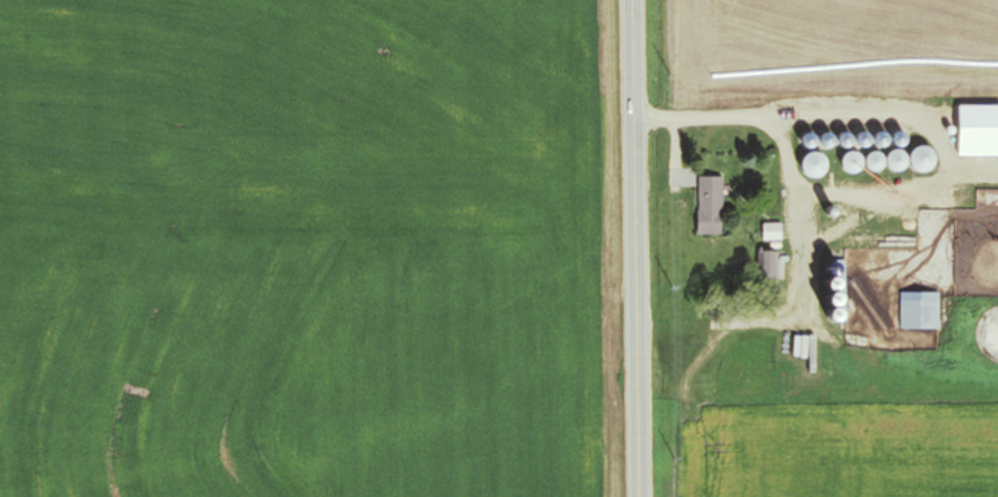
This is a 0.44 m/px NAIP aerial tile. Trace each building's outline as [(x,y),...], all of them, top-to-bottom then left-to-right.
[(997,156),(997,124),(959,124),(959,156),(997,156)] [(818,151),(802,158),(812,180),(827,173),(818,151)] [(698,235),(722,235),(722,177),(698,177),(698,235)] [(762,285),(818,285),(818,269),(778,269),(778,252),(762,252),(762,285)] [(828,261),(828,280),(827,280),(827,307),(828,307),(829,321),(846,321),(846,261),(828,261)] [(940,293),(901,293),(901,329),(940,329),(940,293)]
